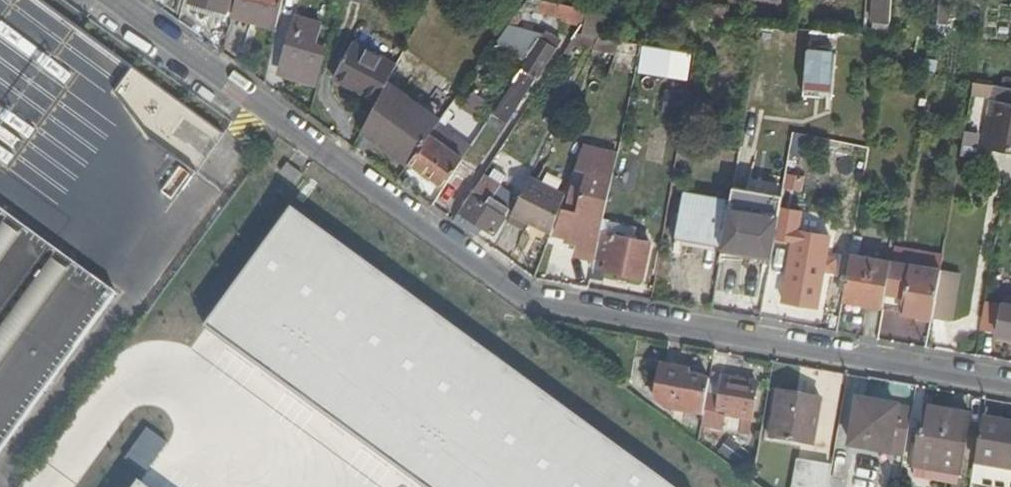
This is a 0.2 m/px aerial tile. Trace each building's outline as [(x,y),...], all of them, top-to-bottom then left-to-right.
[(233,11),(236,0),(191,0),(190,1),(206,6),(205,12),(210,13),(212,7),(227,11),(227,10),(233,11)] [(251,21),(276,27),(283,0),(236,0),(233,11),(253,16),(251,21)] [(521,9),(537,12),(540,0),(528,0),(521,9)] [(547,0),(540,0),(537,12),(568,19),(570,20),(568,37),(573,40),(578,33),(585,23),(587,9),(550,1),(547,0)] [(608,11),(622,12),(623,0),(609,0),(608,11)] [(704,0),(693,0),(692,8),(703,8),(704,0)] [(32,148),(94,58),(13,2),(0,21),(0,126),(32,148)] [(226,17),(227,11),(212,7),(210,13),(226,17)] [(703,8),(692,8),(691,19),(702,20),(703,8)] [(233,11),(232,16),(251,21),(253,16),(233,11)] [(313,45),(319,23),(294,17),(280,71),(299,76),(298,79),(314,84),(325,48),(313,45)] [(510,24),(500,38),(533,51),(540,40),(540,39),(510,24)] [(578,33),(573,40),(565,54),(569,55),(574,46),(593,50),(599,38),(586,35),(578,33)] [(542,37),(540,40),(533,51),(510,87),(513,89),(524,97),(558,45),(557,42),(542,37)] [(621,42),(599,38),(593,50),(617,55),(621,42)] [(332,77),(376,101),(386,84),(395,67),(350,42),(332,77)] [(621,42),(617,55),(640,59),(642,46),(621,42)] [(810,91),(838,92),(840,49),(812,48),(810,91)] [(974,82),(971,94),(990,96),(992,86),(974,82)] [(376,101),(362,129),(363,129),(366,125),(382,137),(379,142),(408,164),(410,163),(438,123),(386,84),(376,101)] [(1001,87),(991,147),(1010,150),(1010,88),(1001,87)] [(518,106),(524,97),(513,89),(506,98),(518,106)] [(449,106),(447,129),(469,131),(471,108),(449,106)] [(438,123),(410,163),(445,188),(458,168),(471,147),(445,128),(438,123)] [(363,129),(379,142),(382,137),(366,125),(363,129)] [(791,152),(808,155),(811,138),(794,135),(791,152)] [(445,188),(444,190),(454,197),(469,175),(458,168),(445,188)] [(484,175),(459,212),(481,227),(493,235),(504,218),(501,216),(506,208),(493,198),(500,187),(484,175)] [(567,190),(530,176),(512,213),(552,229),(560,209),(563,201),(567,190)] [(730,204),(731,200),(684,193),(677,234),(724,242),(730,204)] [(597,214),(563,201),(560,209),(595,222),(597,214)] [(560,209),(552,229),(551,232),(596,250),(600,232),(603,220),(606,206),(601,204),(597,214),(595,222),(560,209)] [(724,242),(722,250),(759,257),(760,251),(773,253),(776,237),(780,213),(730,204),(724,242)] [(803,209),(781,206),(780,213),(776,237),(796,240),(785,301),(817,307),(828,245),(829,244),(831,234),(799,229),(803,209)] [(116,294),(0,208),(0,452),(116,294)] [(459,212),(454,220),(475,236),(481,227),(459,212)] [(603,220),(600,232),(634,240),(637,227),(603,220)] [(596,250),(590,277),(603,280),(605,271),(620,274),(620,279),(628,280),(628,276),(642,279),(649,243),(634,240),(600,232),(596,250)] [(843,299),(884,306),(892,262),(892,261),(850,255),(843,299)] [(716,302),(733,304),(739,261),(722,259),(716,302)] [(901,313),(932,318),(940,271),(910,265),(892,262),(884,306),(883,310),(901,313)] [(940,271),(932,318),(953,322),(961,275),(940,271)] [(998,336),(1000,305),(986,302),(981,332),(985,332),(998,336)] [(1000,305),(998,336),(1006,337),(1010,338),(1010,307),(1000,305)] [(703,380),(684,378),(685,371),(662,367),(659,382),(687,381),(698,381),(703,380)] [(717,393),(720,377),(711,376),(707,377),(704,391),(717,393)] [(704,391),(697,424),(718,428),(720,416),(735,418),(734,431),(743,432),(750,383),(720,377),(717,393),(704,391)] [(687,381),(653,386),(650,400),(661,407),(697,415),(703,382),(698,381),(687,381)] [(808,442),(816,398),(774,391),(766,435),(808,442)] [(848,444),(902,453),(910,410),(854,400),(848,444)] [(957,472),(967,413),(924,406),(914,464),(957,472)] [(971,460),(1008,467),(1010,467),(1010,421),(979,415),(971,460)] [(971,460),(968,478),(1005,485),(1008,467),(971,460)] [(795,486),(825,486),(828,469),(799,464),(795,486)]
